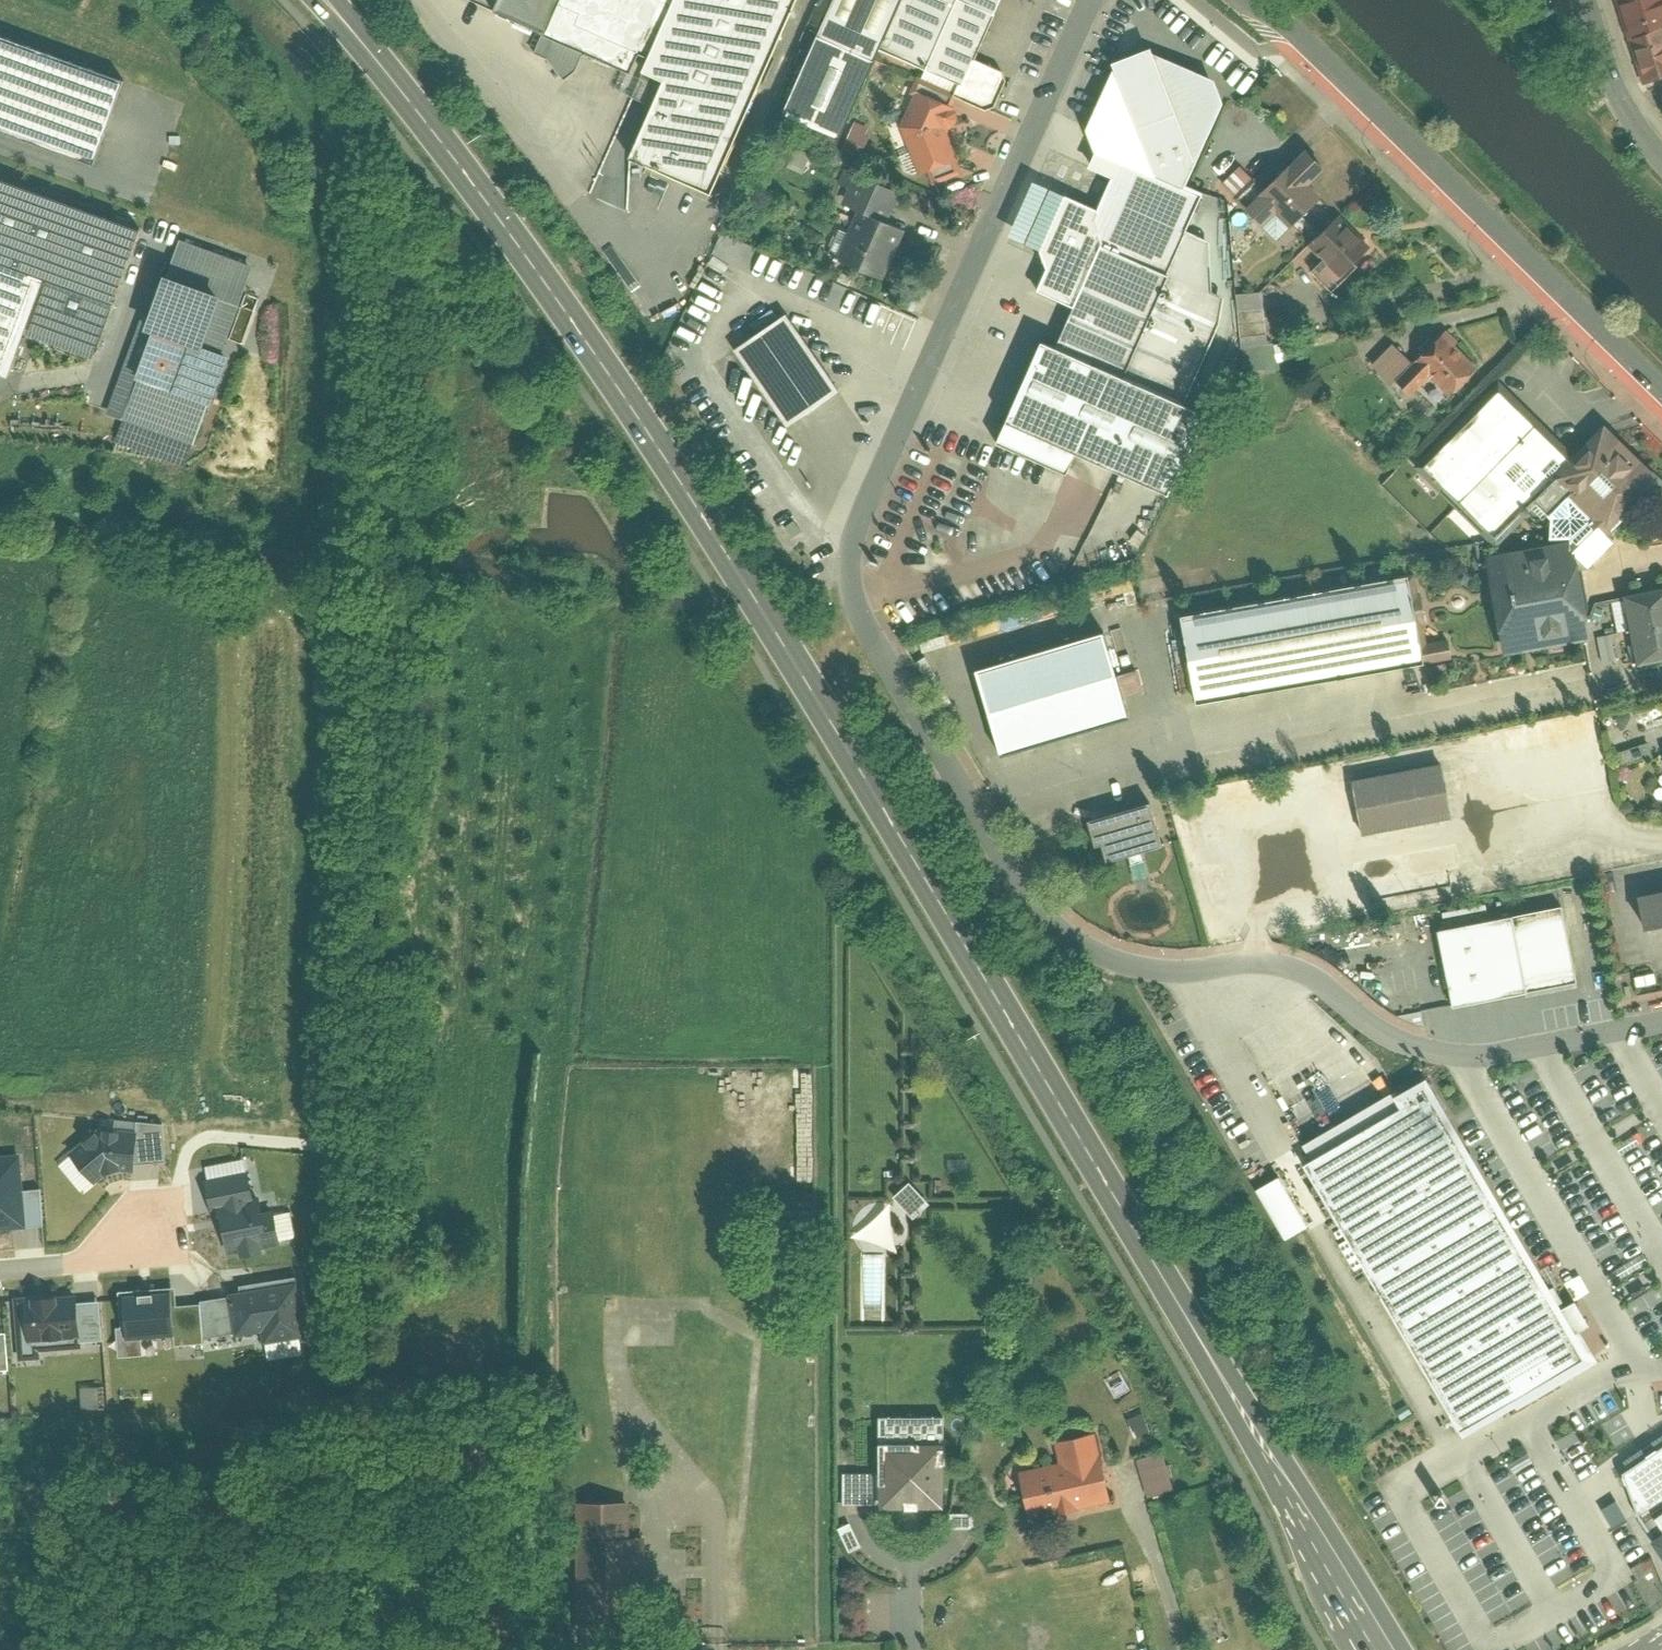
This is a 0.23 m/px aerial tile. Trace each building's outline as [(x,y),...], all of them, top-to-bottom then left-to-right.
[(557,1),(542,36),(636,78),(671,0),(554,0),(557,1)] [(636,78),(662,90),(628,164),(708,202),(795,0),(671,0),(636,78)] [(780,114),(838,139),(871,62),(897,0),(828,0),(780,114)] [(871,62),(980,109),(993,105),(1004,79),(1001,71),(975,60),(1000,0),(897,0),(871,62)] [(1643,81),(1661,75),(1661,0),(1616,0),(1643,81)] [(0,39),(0,131),(84,161),(114,80),(0,39)] [(1147,51),(1107,64),(1110,72),(1082,133),(1090,150),(1185,190),(1221,106),(1212,81),(1147,51)] [(954,106),(913,90),(898,128),(917,175),(927,171),(933,184),(958,174),(952,160),(955,159),(944,131),(953,128),(956,120),(955,113),(952,111),(954,106)] [(862,152),(867,124),(849,121),(844,149),(862,152)] [(1185,190),(1090,150),(1082,169),(1107,180),(1094,209),(1060,195),(1035,253),(1043,271),(1034,292),(1071,308),(1052,351),(1181,410),(1218,327),(1222,299),(1211,294),(1208,243),(1183,232),(1198,196),(1185,190)] [(1319,198),(1289,167),(1261,194),(1291,225),(1319,198)] [(900,200),(855,179),(842,208),(860,216),(841,258),(884,278),(905,233),(888,225),(900,200)] [(45,280),(29,324),(101,350),(142,233),(0,181),(0,264),(45,280)] [(1370,247),(1340,216),(1312,243),(1342,274),(1370,247)] [(0,377),(9,380),(29,324),(45,280),(0,264),(0,377)] [(219,301),(176,284),(158,327),(202,344),(219,301)] [(848,313),(873,325),(883,304),(858,292),(848,313)] [(836,396),(783,317),(733,351),(785,429),(836,396)] [(202,344),(158,327),(123,420),(192,445),(207,403),(216,406),(234,356),(202,344)] [(1476,365),(1446,335),(1418,362),(1448,392),(1476,365)] [(1052,351),(1036,344),(1000,424),(1166,500),(1203,419),(1181,410),(1052,351)] [(1527,503),(1570,457),(1499,392),(1422,475),(1493,540),(1527,503)] [(1600,424),(1570,457),(1527,503),(1544,518),(1569,492),(1609,528),(1657,476),(1600,424)] [(1573,550),(1485,565),(1502,662),(1590,647),(1573,550)] [(1407,579),(1179,615),(1192,700),(1420,664),(1407,579)] [(1623,600),(1635,669),(1661,665),(1661,593),(1623,600)] [(1099,636),(971,674),(996,760),(1124,723),(1099,636)] [(1647,744),(1619,751),(1621,761),(1650,754),(1647,744)] [(1366,838),(1451,823),(1442,770),(1356,785),(1366,838)] [(1152,802),(1089,822),(1095,841),(1105,838),(1112,860),(1165,844),(1152,802)] [(1643,904),(1648,934),(1661,932),(1661,901),(1643,904)] [(1449,1007),(1573,983),(1559,910),(1435,933),(1449,1007)] [(1417,1090),(1292,1164),(1452,1434),(1577,1361),(1417,1090)] [(129,1161),(162,1162),(164,1120),(112,1118),(111,1129),(83,1132),(67,1155),(81,1184),(106,1172),(129,1171),(129,1161)] [(0,1146),(0,1220),(23,1217),(15,1144),(0,1146)] [(200,1165),(217,1257),(294,1242),(288,1209),(259,1215),(255,1193),(247,1194),(240,1158),(200,1165)] [(1276,1178),(1256,1190),(1284,1237),(1304,1225),(1276,1178)] [(908,1180),(891,1194),(911,1218),(928,1204),(908,1180)] [(864,1254),(865,1305),(884,1305),(884,1254),(864,1254)] [(292,1280),(222,1293),(229,1333),(259,1328),(261,1338),(301,1331),(292,1280)] [(73,1284),(12,1290),(18,1351),(39,1349),(38,1339),(78,1334),(73,1284)] [(175,1287),(113,1290),(116,1354),(139,1353),(138,1331),(177,1329),(175,1287)] [(1061,1453),(1021,1462),(1031,1509),(1112,1492),(1097,1424),(1057,1433),(1061,1453)] [(886,1448),(885,1498),(939,1499),(940,1450),(886,1448)] [(1629,1471),(1621,1476),(1634,1522),(1661,1564),(1661,1449),(1629,1471)] [(1144,1495),(1170,1489),(1162,1450),(1135,1456),(1144,1495)] [(627,1496),(573,1496),(573,1631),(618,1630),(618,1617),(636,1617),(636,1578),(644,1578),(643,1530),(628,1530),(627,1496)]
